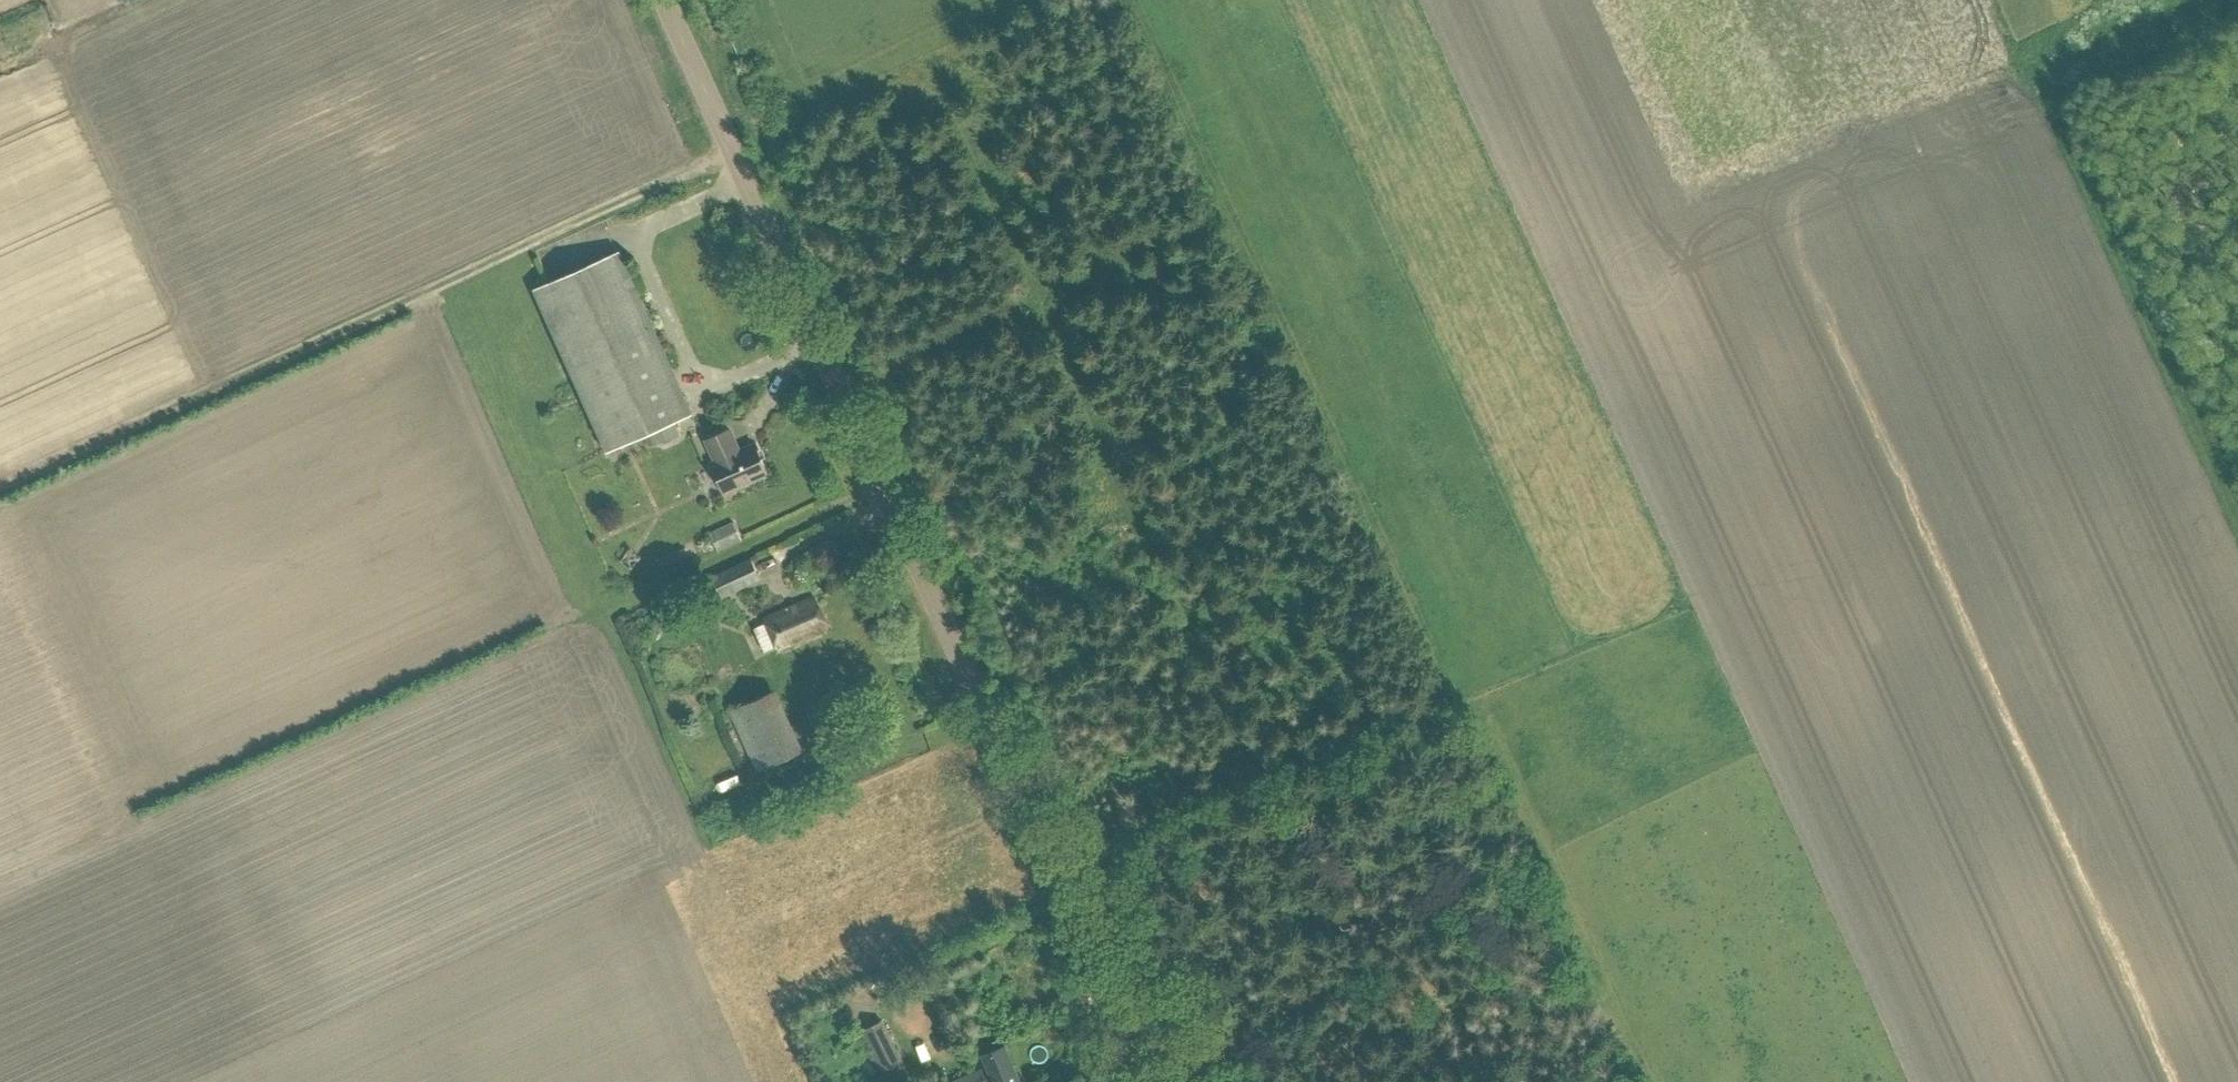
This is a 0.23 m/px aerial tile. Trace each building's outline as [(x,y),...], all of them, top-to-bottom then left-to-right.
[(534,292),(607,453),(692,415),(619,254),(534,292)] [(729,431),(705,442),(715,463),(711,465),(724,495),(768,476),(754,446),(739,452),(729,431)] [(740,539),(732,519),(708,530),(717,549),(740,539)] [(749,565),(708,584),(717,604),(758,586),(749,565)] [(764,620),(777,652),(827,630),(814,599),(764,620)] [(775,688),(728,709),(756,770),(803,750),(775,688)] [(881,1020),(861,1029),(879,1070),(900,1061),(881,1020)] [(1005,1047),(983,1056),(988,1070),(957,1081),(1019,1081),(1005,1047)]
